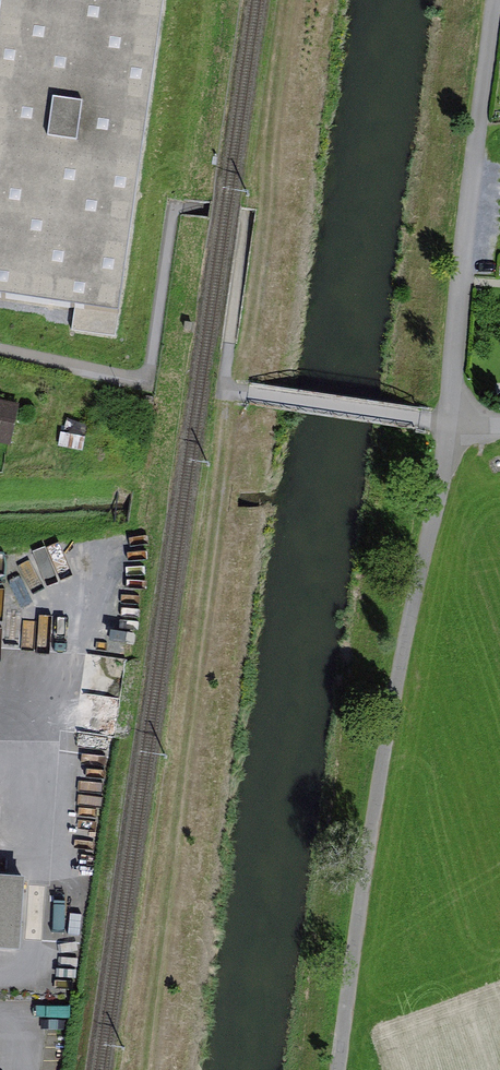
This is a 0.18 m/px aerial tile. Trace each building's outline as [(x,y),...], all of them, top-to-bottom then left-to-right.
[(0,240),(0,304),(143,323),(187,0),(33,0),(0,240)] [(27,444),(40,386),(0,377),(0,438),(27,444)] [(19,949),(24,876),(0,874),(0,947),(19,949)]
